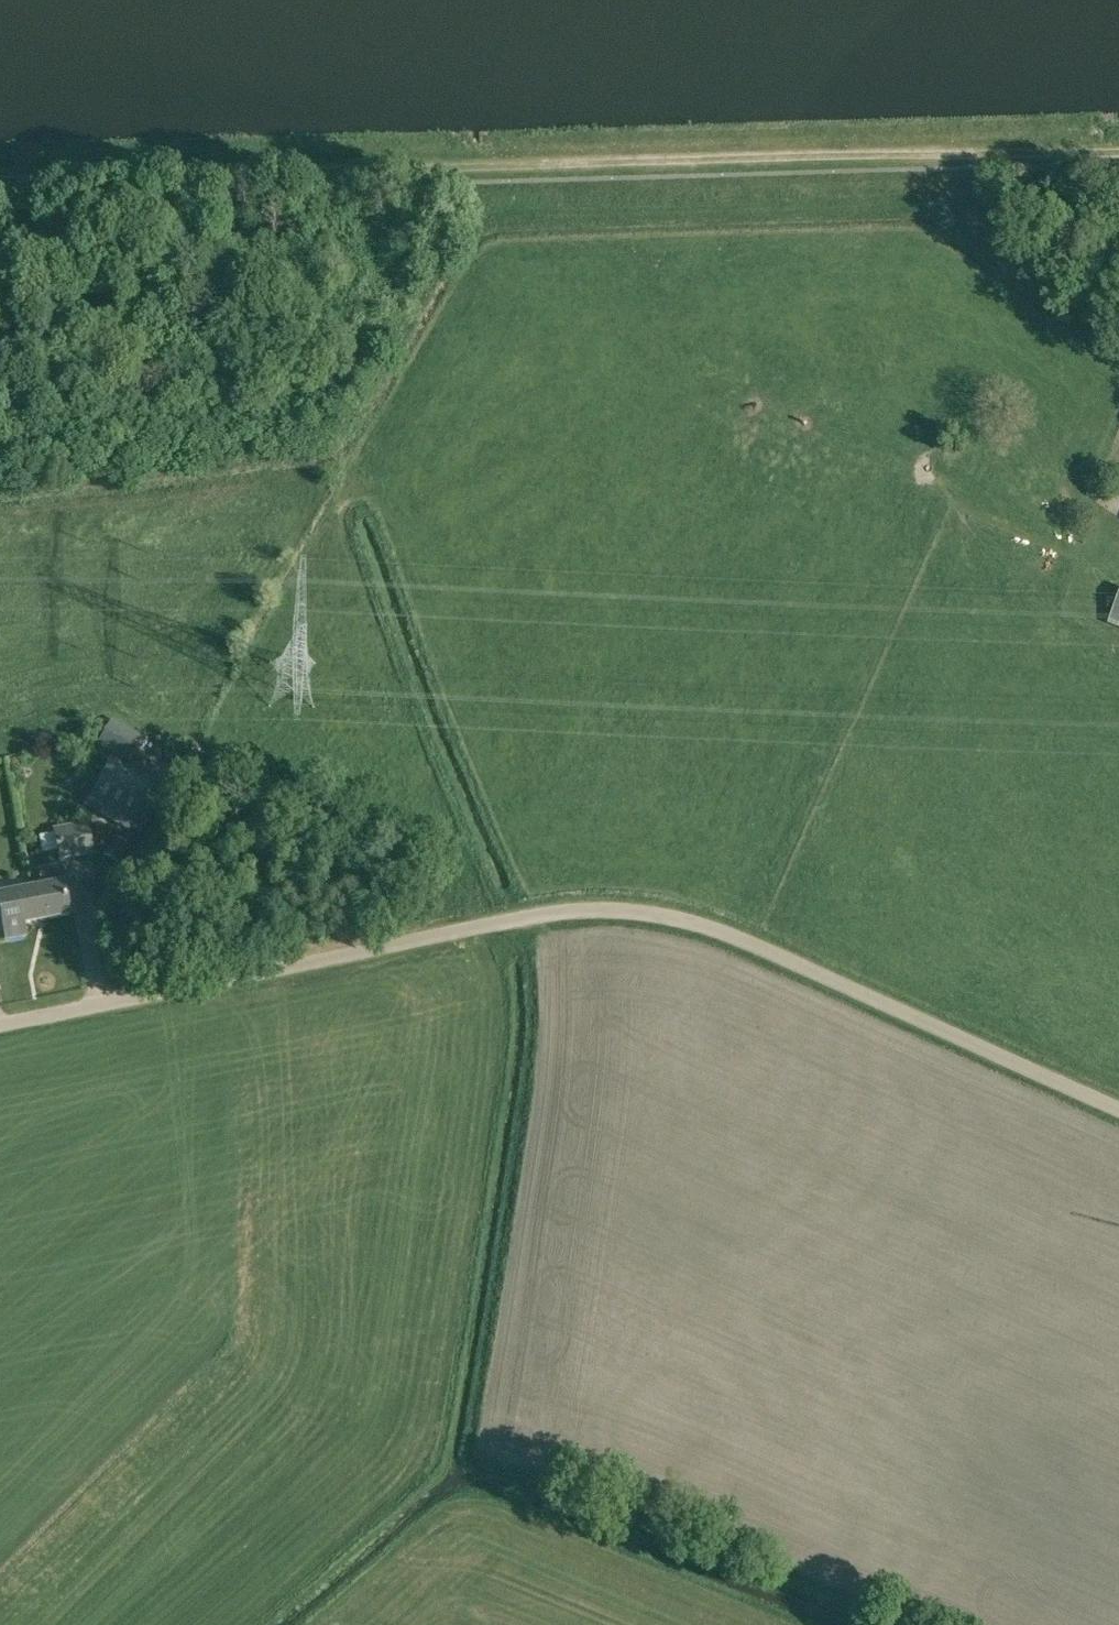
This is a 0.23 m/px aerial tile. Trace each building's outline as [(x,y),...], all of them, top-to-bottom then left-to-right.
[(1118,628),(1118,597),(1108,624),(1118,628)] [(97,744),(128,762),(143,736),(112,717),(97,744)] [(85,805),(129,830),(154,788),(110,761),(85,805)] [(52,827),(59,860),(95,854),(89,821),(52,827)] [(104,854),(119,863),(129,844),(115,836),(104,854)] [(42,886),(31,888),(34,903),(38,902),(41,920),(70,915),(64,882),(61,882),(58,865),(39,868),(42,886)] [(6,939),(26,935),(24,923),(41,920),(38,902),(34,903),(31,888),(0,894),(0,908),(6,939)]
